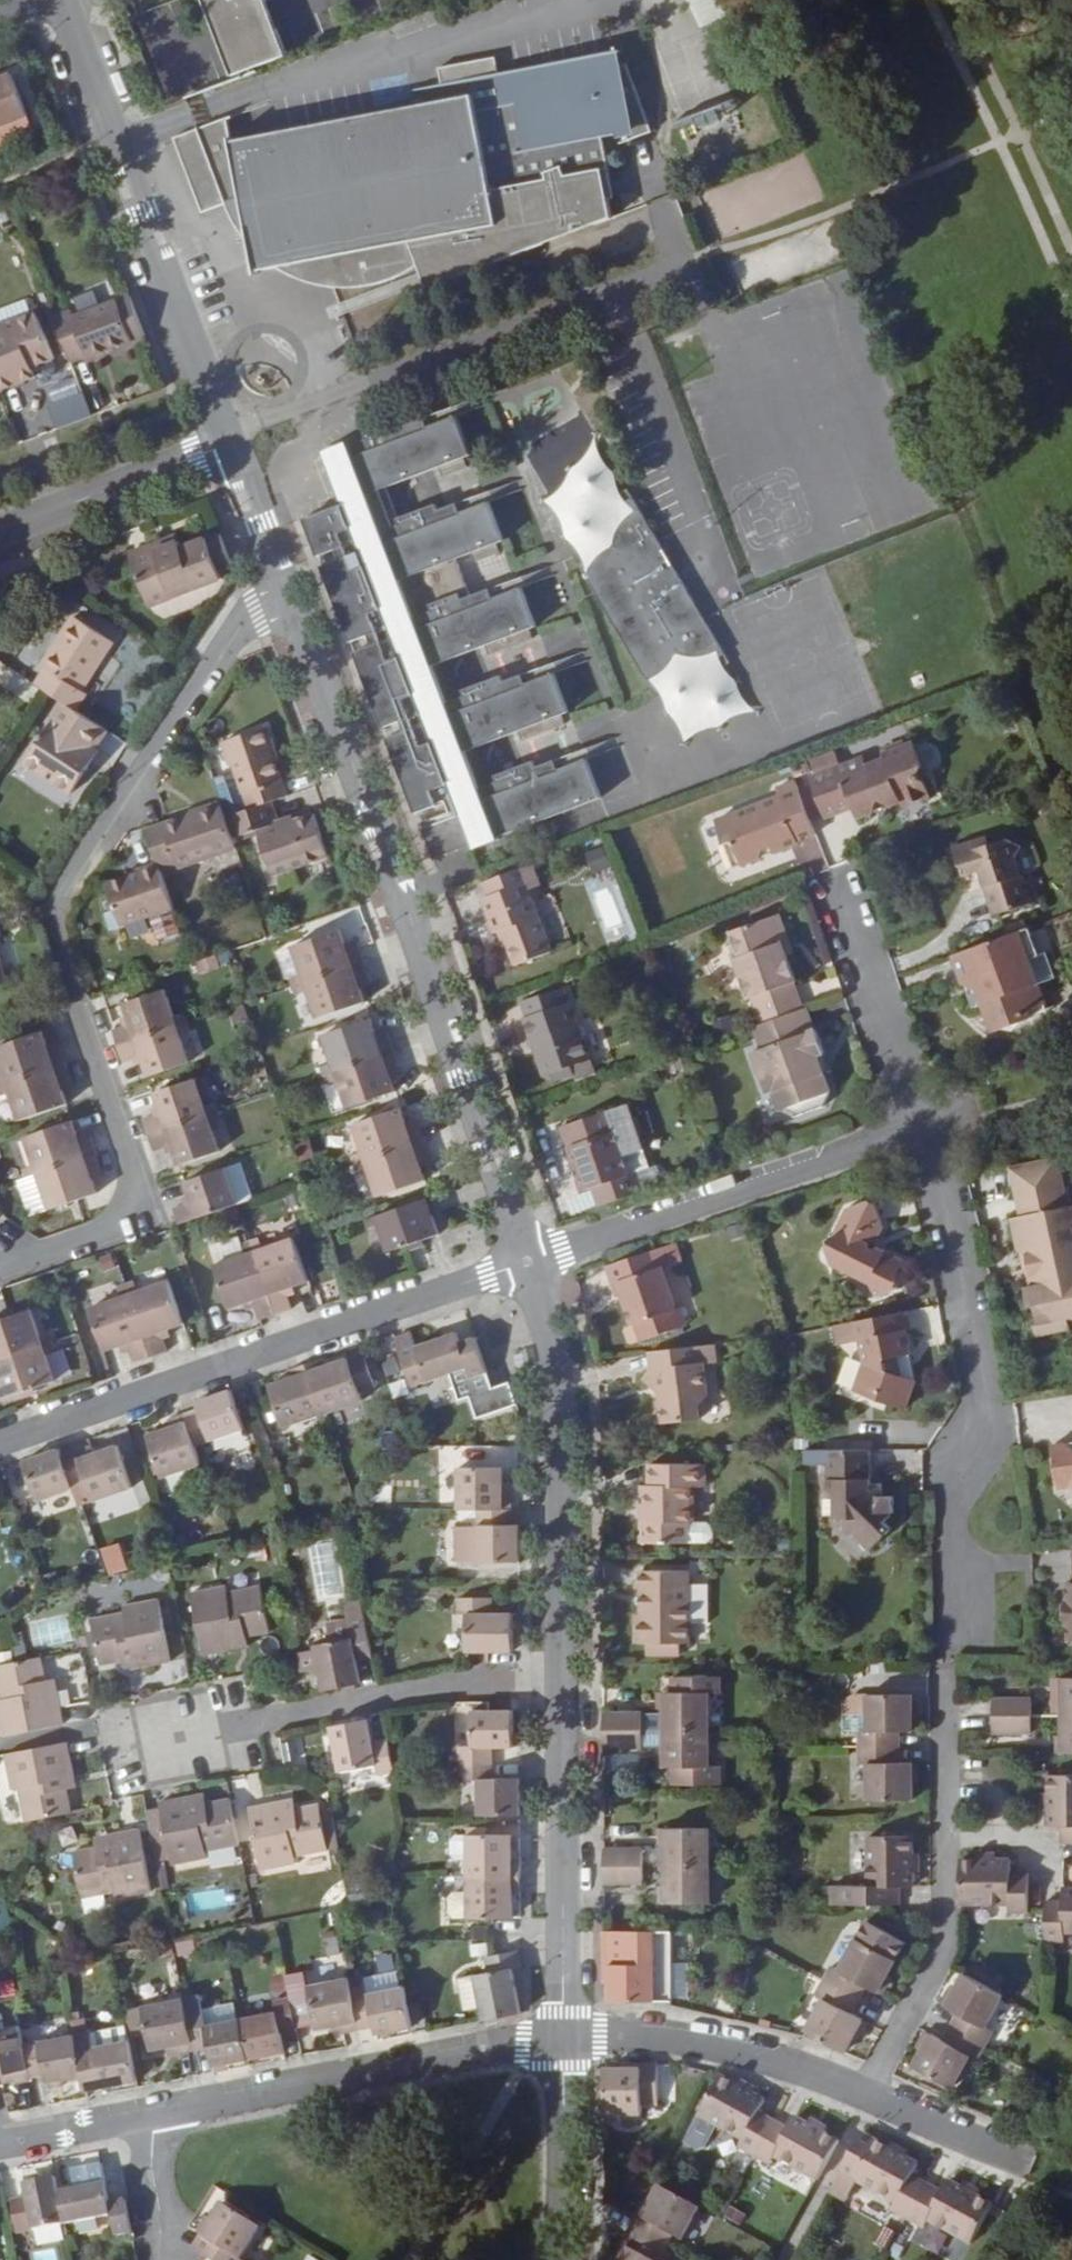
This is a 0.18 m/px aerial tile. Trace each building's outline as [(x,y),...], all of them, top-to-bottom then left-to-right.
[(267,3),(266,0),(205,0),(214,24),(267,3)] [(695,25),(722,15),(716,0),(686,0),(695,25)] [(276,29),(278,34),(267,3),(214,24),(223,49),(276,29)] [(225,54),(278,34),(276,29),(223,49),(225,54)] [(222,50),(232,75),(286,54),(278,34),(225,54),(223,49),(222,50)] [(621,55),(609,57),(612,69),(625,66),(621,55)] [(595,223),(611,221),(610,206),(601,207),(592,189),(610,182),(602,140),(625,135),(626,142),(652,134),(625,66),(612,69),(609,57),(513,73),(515,82),(511,82),(512,90),(501,90),(498,75),(494,58),(437,68),(441,85),(414,90),(416,106),(417,111),(231,145),(230,140),(225,117),(172,137),(200,213),(225,203),(240,199),(248,244),(253,271),(275,267),(280,271),(285,274),(297,278),(315,282),(328,284),(361,286),(370,286),(396,278),(414,268),(420,264),(425,260),(435,285),(544,246),(541,233),(572,224),(594,220),(595,223)] [(513,73),(498,75),(501,90),(512,90),(511,82),(515,82),(513,73)] [(30,117),(13,75),(0,80),(0,128),(30,117)] [(416,106),(230,140),(231,145),(417,111),(416,106)] [(694,113),(675,121),(689,152),(708,144),(694,113)] [(601,207),(610,206),(608,201),(614,200),(610,182),(592,189),(601,207)] [(240,199),(225,203),(227,214),(230,224),(235,232),(243,242),(248,244),(240,199)] [(541,233),(595,223),(594,220),(572,224),(541,233)] [(544,246),(611,221),(595,223),(541,233),(544,246)] [(128,345),(146,338),(131,298),(113,305),(128,345)] [(55,318),(73,364),(91,357),(91,359),(128,345),(113,305),(75,319),(72,312),(55,318)] [(0,393),(27,383),(23,374),(35,369),(56,361),(39,316),(0,331),(0,393)] [(23,374),(27,383),(38,379),(35,369),(23,374)] [(469,453),(451,408),(410,423),(367,439),(350,446),(349,445),(321,455),(339,505),(303,518),(316,552),(333,546),(337,556),(320,562),(349,639),(366,632),(370,642),(353,649),(382,724),(398,718),(401,728),(385,734),(414,810),(430,804),(435,813),(418,820),(432,858),(599,794),(580,747),(478,786),(464,749),(515,730),(518,738),(565,720),(562,712),(567,710),(548,663),(445,702),(431,663),(482,645),(485,653),(534,635),(530,625),(534,624),(516,578),(469,594),(454,557),(467,552),(470,560),(498,549),(495,541),(501,539),(483,492),(397,522),(383,485),(434,466),(437,475),(465,463),(462,455),(469,453)] [(734,650),(639,497),(621,508),(626,516),(609,528),(613,535),(596,547),(601,555),(585,565),(658,683),(701,656),(708,666),(734,650)] [(220,573),(233,569),(221,535),(208,539),(220,573)] [(222,580),(220,573),(208,539),(181,550),(135,567),(150,607),(222,580)] [(132,560),(135,567),(181,550),(179,543),(132,560)] [(47,671),(38,685),(46,690),(66,703),(78,711),(87,697),(83,693),(115,645),(74,620),(43,668),(47,671)] [(109,731),(78,711),(66,703),(29,760),(54,777),(51,782),(72,795),(88,771),(84,768),(95,750),(109,731)] [(272,801),(287,796),(269,750),(274,748),(267,731),(266,731),(265,729),(224,745),(232,768),(235,766),(250,809),(272,801)] [(878,803),(889,809),(900,804),(902,808),(931,798),(926,783),(917,780),(922,766),(914,745),(882,757),(884,762),(866,768),(862,760),(811,779),(825,819),(853,809),(857,820),(874,813),(878,803)] [(100,753),(95,750),(84,768),(88,771),(100,753)] [(54,777),(29,760),(25,765),(51,782),(54,777)] [(798,842),(817,835),(797,783),(779,790),(782,798),(717,823),(726,846),(734,843),(743,866),(760,859),(761,849),(771,846),(774,854),(799,845),(798,842)] [(282,827),(272,801),(250,809),(229,816),(238,840),(258,833),(275,877),(330,857),(315,815),(282,827)] [(178,867),(235,847),(226,818),(221,803),(148,830),(159,863),(161,869),(176,864),(178,867)] [(884,818),(889,809),(878,803),(874,813),(884,818)] [(985,839),(953,850),(959,867),(974,876),(980,873),(995,916),(1034,903),(1024,875),(1022,876),(1016,858),(1021,847),(1007,841),(988,847),(985,839)] [(760,859),(774,854),(771,846),(761,849),(760,859)] [(120,927),(174,908),(161,869),(159,863),(139,870),(141,873),(106,885),(120,927)] [(522,885),(527,883),(522,868),(516,870),(522,885)] [(516,870),(485,882),(491,898),(484,901),(496,935),(504,932),(516,966),(553,952),(527,883),(522,885),(516,870)] [(759,1025),(802,1010),(795,986),(797,985),(788,959),(783,946),(788,940),(782,924),(774,919),(732,933),(741,961),(736,962),(749,1003),(752,1001),(759,1025)] [(1028,928),(952,955),(963,986),(974,982),(982,1007),(992,1035),(1029,1022),(1026,1014),(1045,1007),(1029,962),(1039,959),(1028,928)] [(308,985),(368,965),(362,948),(350,953),(348,945),(344,932),(295,948),(305,977),(308,985)] [(783,946),(788,959),(794,957),(788,940),(783,946)] [(12,979),(0,941),(0,983),(12,979)] [(350,953),(362,948),(360,941),(348,945),(350,953)] [(727,961),(713,966),(720,987),(734,982),(727,961)] [(320,1021),(368,1005),(363,991),(361,985),(373,981),(368,965),(308,985),(310,991),(320,1021)] [(299,987),(308,985),(305,977),(297,979),(299,987)] [(375,987),(373,981),(361,985),(363,991),(375,987)] [(974,982),(963,986),(971,1010),(982,1007),(974,982)] [(310,991),(308,985),(299,987),(302,995),(310,991)] [(542,1062),(537,1064),(542,1078),(552,1084),(572,1077),(570,1070),(588,1063),(569,1006),(566,1007),(561,991),(521,1005),(526,1020),(523,1021),(530,1042),(535,1041),(542,1062)] [(167,992),(127,1005),(131,1019),(133,1025),(126,1027),(115,1031),(121,1047),(178,1028),(176,1021),(167,992)] [(1048,1016),(1045,1007),(1026,1014),(1029,1022),(1048,1016)] [(814,1032),(805,1008),(802,1010),(759,1025),(751,1028),(759,1053),(749,1057),(764,1098),(771,1095),(777,1114),(792,1120),(821,1110),(828,1096),(822,1078),(816,1060),(824,1057),(816,1031),(814,1032)] [(184,1018),(176,1021),(178,1028),(187,1025),(184,1018)] [(133,1025),(131,1019),(124,1021),(126,1027),(133,1025)] [(338,1074),(397,1054),(392,1038),(379,1041),(377,1034),(373,1022),(326,1037),(335,1067),(338,1074)] [(187,1025),(178,1028),(181,1035),(189,1032),(187,1025)] [(178,1028),(121,1047),(126,1062),(137,1059),(144,1056),(147,1064),(151,1078),(191,1064),(181,1035),(178,1028)] [(379,1041),(392,1038),(389,1030),(377,1034),(379,1041)] [(46,1032),(0,1047),(0,1056),(7,1076),(10,1084),(69,1065),(64,1048),(52,1052),(50,1045),(46,1032)] [(530,1042),(537,1064),(542,1062),(535,1041),(530,1042)] [(62,1042),(50,1045),(52,1052),(64,1048),(62,1042)] [(349,1110),(397,1094),(393,1080),(390,1074),(402,1070),(397,1054),(338,1074),(340,1081),(349,1110)] [(144,1056),(137,1059),(140,1066),(147,1064),(144,1056)] [(830,1075),(824,1057),(816,1060),(822,1078),(830,1075)] [(10,1084),(12,1091),(22,1120),(70,1105),(65,1091),(63,1084),(74,1079),(69,1065),(10,1084)] [(329,1077),(338,1074),(335,1067),(326,1069),(329,1077)] [(405,1076),(402,1070),(390,1074),(393,1080),(405,1076)] [(340,1081),(338,1074),(329,1077),(332,1084),(340,1081)] [(2,1087),(10,1084),(7,1076),(0,1079),(0,1082),(2,1087)] [(76,1087),(74,1079),(63,1084),(65,1091),(76,1087)] [(145,1120),(151,1136),(209,1116),(207,1110),(197,1081),(157,1094),(161,1108),(163,1114),(156,1116),(145,1120)] [(10,1084),(2,1087),(4,1093),(12,1091),(10,1084)] [(207,1110),(209,1116),(218,1114),(215,1106),(207,1110)] [(593,1188),(599,1206),(642,1192),(636,1174),(630,1176),(624,1159),(646,1151),(629,1106),(607,1113),(567,1127),(582,1170),(576,1173),(582,1192),(593,1188)] [(154,1110),(156,1116),(163,1114),(161,1108),(154,1110)] [(368,1163),(427,1143),(421,1127),(410,1130),(407,1123),(403,1112),(355,1128),(365,1156),(368,1163)] [(218,1114),(209,1116),(212,1124),(221,1120),(218,1114)] [(209,1116),(151,1136),(156,1151),(167,1148),(174,1145),(177,1153),(181,1166),(222,1153),(212,1124),(209,1116)] [(410,1130),(421,1127),(419,1119),(407,1123),(410,1130)] [(80,1134),(75,1120),(27,1136),(37,1166),(39,1173),(99,1154),(93,1136),(81,1140),(80,1134)] [(560,1129),(576,1173),(582,1170),(567,1127),(560,1129)] [(81,1140),(93,1136),(91,1130),(80,1134),(81,1140)] [(379,1199),(427,1183),(423,1170),(421,1163),(432,1158),(427,1143),(368,1163),(370,1171),(379,1199)] [(174,1145),(167,1148),(170,1155),(177,1153),(174,1145)] [(1021,1269),(1071,1258),(1071,1201),(1063,1203),(1058,1181),(1050,1183),(1048,1174),(1055,1172),(1051,1153),(1003,1165),(1015,1214),(1005,1217),(1010,1241),(1016,1245),(1021,1269)] [(39,1173),(42,1181),(52,1210),(73,1204),(99,1195),(94,1180),(92,1173),(103,1170),(99,1154),(39,1173)] [(359,1166),(368,1163),(365,1156),(357,1160),(359,1166)] [(434,1166),(432,1158),(421,1163),(423,1170),(434,1166)] [(370,1171),(368,1163),(359,1166),(362,1174),(370,1171)] [(28,1169),(30,1176),(39,1173),(37,1166),(28,1169)] [(656,1166),(636,1174),(642,1192),(663,1185),(656,1166)] [(175,1209),(181,1226),(240,1206),(238,1198),(228,1168),(187,1182),(191,1196),(193,1203),(186,1205),(175,1209)] [(105,1176),(103,1170),(92,1173),(94,1180),(105,1176)] [(1050,1183),(1058,1181),(1055,1172),(1048,1174),(1050,1183)] [(39,1173),(30,1176),(32,1184),(42,1181),(39,1173)] [(238,1198),(240,1206),(249,1203),(246,1195),(238,1198)] [(184,1198),(186,1205),(193,1203),(191,1196),(184,1198)] [(439,1217),(433,1199),(378,1218),(381,1226),(390,1254),(409,1248),(424,1243),(441,1237),(435,1219),(439,1217)] [(870,1241),(875,1239),(881,1224),(874,1204),(869,1202),(846,1209),(833,1235),(827,1249),(832,1264),(854,1274),(871,1282),(876,1296),(902,1287),(898,1276),(906,1257),(878,1245),(872,1248),(870,1241)] [(371,1229),(381,1226),(378,1218),(369,1221),(371,1229)] [(827,1249),(833,1235),(823,1239),(827,1249)] [(876,1238),(875,1239),(870,1241),(872,1248),(878,1245),(876,1238)] [(256,1254),(277,1316),(293,1311),(288,1297),(285,1290),(295,1287),(310,1282),(296,1240),(264,1251),(256,1254)] [(253,1245),(256,1254),(264,1251),(261,1243),(253,1245)] [(409,1248),(411,1253),(425,1249),(424,1243),(409,1248)] [(675,1243),(608,1266),(613,1286),(617,1285),(630,1327),(634,1326),(639,1343),(676,1332),(670,1314),(675,1312),(660,1270),(682,1263),(675,1243)] [(245,1248),(248,1257),(256,1254),(253,1245),(245,1248)] [(216,1267),(232,1309),(246,1304),(254,1301),(256,1308),(261,1322),(277,1316),(256,1254),(248,1257),(216,1267)] [(1017,1269),(1026,1309),(1031,1308),(1042,1306),(1045,1321),(1061,1318),(1061,1322),(1071,1320),(1071,1258),(1021,1269),(1017,1269)] [(838,1280),(854,1274),(832,1264),(838,1280)] [(131,1296),(152,1359),(168,1353),(163,1340),(161,1332),(170,1329),(184,1325),(170,1283),(138,1293),(131,1296)] [(128,1288),(131,1296),(138,1293),(136,1285),(128,1288)] [(285,1290),(288,1297),(297,1295),(295,1287),(285,1290)] [(120,1290),(124,1298),(131,1296),(128,1288),(120,1290)] [(92,1309),(106,1351),(120,1346),(129,1343),(131,1351),(136,1364),(152,1359),(131,1296),(124,1298),(92,1309)] [(254,1301),(246,1304),(249,1311),(256,1308),(254,1301)] [(1042,1306),(1031,1308),(1034,1324),(1029,1325),(1033,1342),(1064,1335),(1061,1322),(1061,1318),(1045,1321),(1042,1306)] [(42,1346),(40,1338),(30,1310),(9,1318),(0,1321),(0,1360),(42,1346)] [(670,1314),(676,1332),(687,1328),(681,1311),(675,1312),(670,1314)] [(909,1334),(905,1311),(845,1323),(850,1345),(858,1344),(863,1367),(854,1395),(869,1400),(878,1395),(887,1397),(889,1405),(905,1410),(914,1381),(902,1378),(898,1359),(909,1357),(904,1336),(909,1334)] [(9,1318),(7,1313),(0,1315),(0,1321),(9,1318)] [(161,1332),(163,1340),(172,1337),(170,1329),(161,1332)] [(42,1346),(51,1342),(47,1335),(40,1338),(42,1346)] [(472,1379),(490,1374),(478,1339),(461,1345),(458,1336),(417,1350),(412,1336),(396,1341),(412,1388),(413,1388),(469,1370),(472,1379)] [(53,1351),(51,1342),(42,1346),(45,1354),(53,1351)] [(129,1343),(120,1346),(122,1354),(131,1351),(129,1343)] [(699,1346),(650,1352),(653,1369),(644,1380),(669,1399),(663,1406),(665,1424),(700,1421),(699,1408),(708,1397),(705,1363),(718,1361),(716,1343),(699,1346)] [(0,1360),(0,1387),(4,1399),(19,1393),(33,1389),(54,1381),(45,1354),(42,1346),(0,1360)] [(309,1363),(326,1415),(365,1402),(362,1393),(378,1387),(367,1354),(330,1367),(327,1357),(309,1363)] [(836,1383),(849,1388),(858,1361),(844,1357),(836,1383)] [(914,1381),(909,1357),(898,1359),(902,1378),(914,1381)] [(287,1429),(326,1415),(309,1363),(295,1368),(298,1378),(273,1386),(287,1429)] [(33,1389),(19,1393),(21,1398),(35,1392),(33,1389)] [(247,1430),(235,1389),(199,1401),(202,1410),(186,1415),(197,1448),(247,1430)] [(165,1479),(203,1465),(197,1448),(186,1415),(171,1420),(174,1428),(150,1436),(165,1479)] [(93,1446),(77,1452),(88,1484),(95,1503),(134,1489),(120,1446),(95,1454),(93,1446)] [(1067,1447),(1054,1449),(1060,1493),(1071,1492),(1071,1450),(1067,1447)] [(63,1457),(60,1449),(25,1460),(38,1501),(88,1484),(77,1452),(63,1457)] [(827,1450),(818,1449),(817,1467),(826,1467),(827,1450)] [(868,1487),(868,1450),(827,1450),(826,1467),(826,1492),(833,1499),(833,1521),(842,1521),(842,1532),(849,1538),(855,1538),(868,1552),(889,1532),(883,1525),(893,1516),(893,1500),(881,1500),(874,1500),(872,1497),(868,1493),(868,1487)] [(688,1522),(693,1522),(692,1464),(650,1465),(650,1489),(647,1489),(646,1523),(642,1523),(641,1545),(688,1545),(688,1522)] [(459,1513),(480,1514),(512,1514),(512,1498),(506,1498),(506,1474),(460,1473),(459,1513)] [(881,1487),(868,1487),(868,1493),(872,1497),(874,1500),(881,1500),(881,1487)] [(480,1567),(520,1567),(520,1530),(512,1530),(512,1514),(480,1514),(480,1529),(456,1529),(456,1567),(480,1567)] [(711,1521),(693,1522),(688,1522),(688,1545),(712,1544),(719,1538),(719,1529),(711,1521)] [(118,1542),(99,1546),(106,1575),(126,1570),(118,1542)] [(684,1625),(690,1625),(689,1573),(642,1573),(642,1616),(636,1616),(636,1645),(647,1645),(680,1644),(684,1644),(684,1625)] [(225,1592),(192,1598),(204,1660),(249,1652),(247,1643),(271,1638),(262,1591),(227,1598),(225,1592)] [(362,1609),(360,1600),(346,1603),(348,1612),(362,1609)] [(489,1658),(514,1658),(513,1619),(492,1619),(492,1603),(459,1602),(459,1618),(469,1619),(467,1656),(489,1658)] [(170,1665),(161,1604),(123,1610),(124,1616),(92,1623),(100,1668),(123,1665),(125,1675),(170,1665)] [(358,1664),(372,1661),(362,1609),(348,1612),(353,1640),(317,1649),(325,1694),(362,1686),(358,1664)] [(2,1740),(63,1727),(54,1682),(45,1685),(41,1661),(17,1665),(0,1668),(0,1698),(1,1703),(0,1703),(0,1729),(2,1740)] [(666,1712),(666,1731),(710,1731),(710,1694),(721,1693),(721,1676),(673,1676),(673,1693),(666,1693),(666,1712)] [(1071,1717),(1071,1679),(1064,1678),(1064,1698),(1063,1717),(1071,1717)] [(870,1731),(870,1696),(857,1696),(850,1700),(846,1706),(847,1732),(861,1732),(870,1731)] [(862,1750),(900,1750),(899,1733),(915,1733),(915,1716),(915,1696),(870,1696),(870,1731),(861,1732),(862,1750)] [(995,1699),(995,1717),(1034,1717),(1034,1699),(995,1699)] [(458,1749),(458,1766),(492,1766),(491,1750),(514,1750),(514,1712),(490,1712),(473,1713),(473,1749),(458,1749)] [(644,1713),(604,1713),(604,1730),(644,1730),(644,1713)] [(1034,1717),(995,1717),(995,1733),(1033,1733),(1034,1717)] [(1063,1717),(1063,1735),(1063,1754),(1071,1754),(1071,1717),(1063,1717)] [(381,1776),(395,1773),(393,1765),(388,1741),(374,1744),(369,1721),(332,1729),(341,1774),(378,1766),(381,1776)] [(790,1725),(778,1725),(778,1743),(789,1742),(790,1725)] [(644,1730),(604,1730),(604,1748),(644,1747),(644,1730)] [(710,1731),(666,1731),(665,1749),(665,1768),(673,1768),(673,1786),(722,1786),(722,1767),(710,1768),(710,1731)] [(30,1822),(70,1815),(65,1790),(75,1789),(67,1744),(5,1756),(12,1790),(17,1789),(23,1824),(30,1822)] [(900,1765),(900,1750),(862,1750),(861,1765),(870,1766),(869,1801),(914,1802),(914,1785),(914,1764),(900,1765)] [(479,1818),(521,1818),(521,1781),(493,1781),(492,1766),(458,1766),(457,1783),(479,1784),(479,1818)] [(1050,1828),(1065,1829),(1064,1845),(1071,1845),(1071,1777),(1050,1777),(1050,1798),(1050,1816),(1050,1828)] [(240,1846),(231,1799),(209,1803),(208,1795),(162,1804),(163,1810),(148,1812),(158,1863),(173,1859),(173,1866),(209,1858),(207,1852),(240,1846)] [(294,1800),(251,1810),(263,1872),(299,1865),(297,1857),(331,1851),(320,1805),(297,1810),(294,1800)] [(469,1878),(521,1878),(521,1860),(514,1860),(514,1836),(489,1836),(488,1830),(468,1830),(468,1836),(469,1861),(469,1878)] [(666,1849),(666,1868),(710,1868),(710,1830),(666,1830),(666,1849)] [(152,1894),(140,1832),(95,1838),(97,1850),(73,1855),(81,1901),(115,1895),(115,1901),(152,1894)] [(455,1862),(469,1861),(468,1836),(455,1836),(450,1841),(450,1858),(455,1862)] [(831,1888),(831,1909),(888,1909),(899,1909),(900,1890),(913,1890),(913,1875),(914,1856),(914,1838),(870,1839),(869,1888),(831,1888)] [(604,1867),(643,1868),(644,1850),(604,1850),(604,1867)] [(1029,1912),(1028,1876),(1012,1877),(1012,1860),(995,1860),(978,1860),(962,1860),(962,1904),(1010,1904),(1010,1912),(1029,1912)] [(604,1867),(604,1884),(643,1884),(643,1868),(604,1867)] [(710,1868),(666,1868),(666,1885),(666,1904),(710,1904),(710,1868)] [(514,1895),(521,1895),(521,1878),(469,1878),(468,1892),(468,1920),(514,1919),(514,1895)] [(1046,1903),(1046,1943),(1064,1943),(1065,1934),(1071,1934),(1071,1890),(1064,1890),(1064,1903),(1046,1903)] [(456,1919),(468,1920),(468,1892),(453,1891),(448,1896),(449,1914),(456,1919)] [(832,1969),(824,1984),(858,2003),(867,1988),(879,1995),(888,1979),(896,1963),(880,1954),(888,1941),(888,1937),(867,1925),(840,1973),(832,1969)] [(905,1947),(888,1937),(888,1941),(880,1954),(896,1963),(905,1947)] [(604,1949),(605,1986),(610,1986),(610,2004),(653,2004),(653,1965),(643,1965),(642,1949),(604,1949)] [(484,2020),(521,2013),(512,1967),(519,1965),(516,1951),(484,1958),(488,1972),(475,1975),(481,2008),(484,2020)] [(365,1978),(368,1993),(405,1986),(402,1972),(365,1978)] [(352,1996),(359,2029),(374,2026),(375,2034),(412,2027),(408,2005),(405,1986),(368,1993),(365,1975),(349,1978),(352,1996)] [(481,2008),(475,1975),(457,1979),(465,2011),(481,2008)] [(959,2015),(950,2031),(984,2049),(994,2033),(986,2029),(1003,1998),(965,1977),(955,1994),(947,2008),(959,2015)] [(342,2033),(359,2029),(352,1996),(349,1978),(308,1985),(316,2029),(340,2024),(342,2033)] [(888,1979),(879,1995),(885,1998),(894,1982),(888,1979)] [(823,2002),(806,2033),(846,2054),(855,2038),(864,2022),(851,2015),(858,2003),(824,1984),(817,1997),(823,2002)] [(947,2008),(955,1994),(949,1991),(941,2005),(947,2008)] [(184,1998),(193,2050),(209,2047),(213,2065),(248,2059),(240,2017),(206,2024),(202,2007),(200,1995),(184,1998)] [(240,2017),(248,2059),(283,2053),(280,2033),(296,2030),(289,1997),(274,1999),(276,2010),(240,2017)] [(176,2053),(193,2050),(184,1998),(142,2006),(151,2050),(175,2045),(176,2053)] [(206,2024),(240,2017),(237,2000),(202,2007),(206,2024)] [(864,2022),(855,2038),(861,2041),(869,2025),(864,2022)] [(10,2076),(11,2079),(29,2076),(23,2045),(19,2027),(0,2030),(0,2077),(10,2076)] [(101,2087),(136,2080),(128,2040),(94,2046),(92,2031),(74,2036),(80,2068),(96,2065),(101,2087)] [(984,2049),(950,2031),(944,2042),(932,2036),(922,2053),(913,2069),(953,2090),(970,2059),(977,2062),(984,2049)] [(922,2053),(932,2036),(926,2032),(917,2050),(922,2053)] [(29,2076),(29,2078),(45,2075),(45,2082),(81,2075),(80,2068),(74,2036),(23,2045),(29,2076)] [(622,2072),(605,2072),(605,2116),(641,2115),(641,2105),(657,2105),(657,2065),(639,2064),(638,2071),(622,2072)] [(622,2064),(622,2072),(638,2071),(639,2064),(622,2064)] [(747,2092),(733,2084),(719,2076),(698,2116),(741,2139),(738,2147),(753,2155),(773,2121),(757,2113),(761,2107),(764,2101),(747,2092)] [(750,2086),(735,2079),(733,2084),(747,2092),(750,2086)] [(447,2127),(444,2106),(423,2111),(423,2113),(414,2113),(415,2132),(435,2132),(437,2129),(447,2127)] [(816,2180),(837,2141),(823,2133),(810,2126),(794,2117),(790,2123),(786,2128),(773,2121),(753,2155),(769,2164),(773,2157),(816,2180)] [(694,2119),(684,2143),(700,2149),(710,2126),(694,2119)] [(810,2126),(823,2133),(826,2127),(813,2120),(810,2126)] [(891,2210),(907,2218),(927,2184),(910,2175),(914,2169),(917,2164),(900,2154),(888,2147),(873,2139),(850,2177),(895,2202),(891,2210)] [(888,2147),(900,2154),(903,2150),(890,2142),(888,2147)] [(38,2231),(69,2225),(63,2193),(60,2178),(29,2184),(38,2231)] [(964,2190),(947,2180),(944,2185),(940,2191),(927,2184),(907,2218),(921,2226),(926,2219),(969,2244),(990,2205),(976,2196),(964,2190)] [(966,2184),(964,2190),(976,2196),(979,2191),(966,2184)] [(120,2237),(136,2234),(131,2202),(114,2204),(110,2185),(63,2193),(69,2225),(116,2216),(120,2237)] [(635,2214),(627,2230),(663,2249),(670,2235),(679,2240),(697,2208),(658,2186),(649,2202),(641,2217),(635,2214)] [(644,2199),(635,2214),(641,2217),(649,2202),(644,2199)] [(209,2257),(214,2259),(245,2259),(244,2259),(264,2229),(224,2203),(204,2236),(216,2244),(209,2257)] [(627,2230),(618,2245),(624,2248),(619,2259),(675,2259),(677,2257),(663,2249),(627,2230)] [(204,2236),(196,2249),(209,2257),(216,2244),(204,2236)] [(610,2259),(611,2259),(619,2259),(624,2248),(618,2245),(610,2259)]
